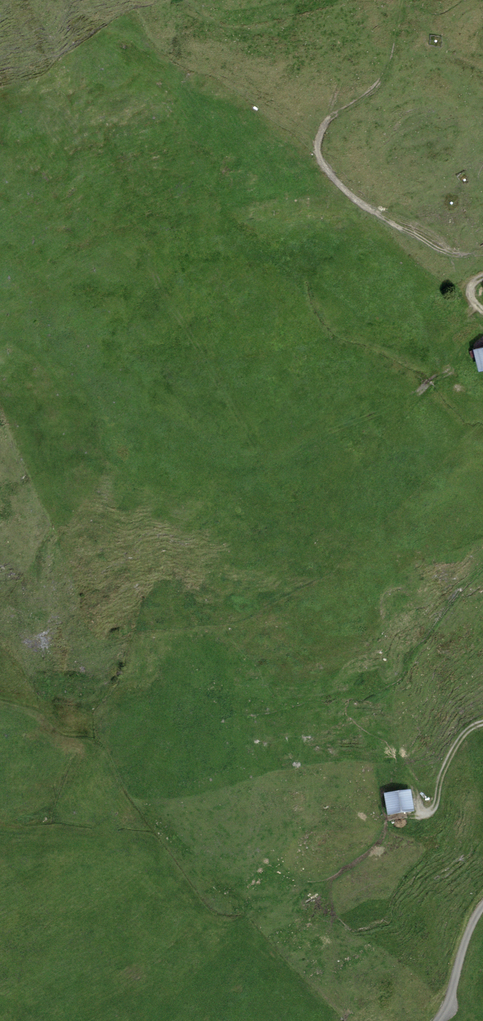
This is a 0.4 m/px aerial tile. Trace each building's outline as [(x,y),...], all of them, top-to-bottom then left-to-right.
[(474,350),(478,372),(482,371),(482,348),(474,350)] [(411,789),(384,792),(387,813),(414,810),(411,789)]
